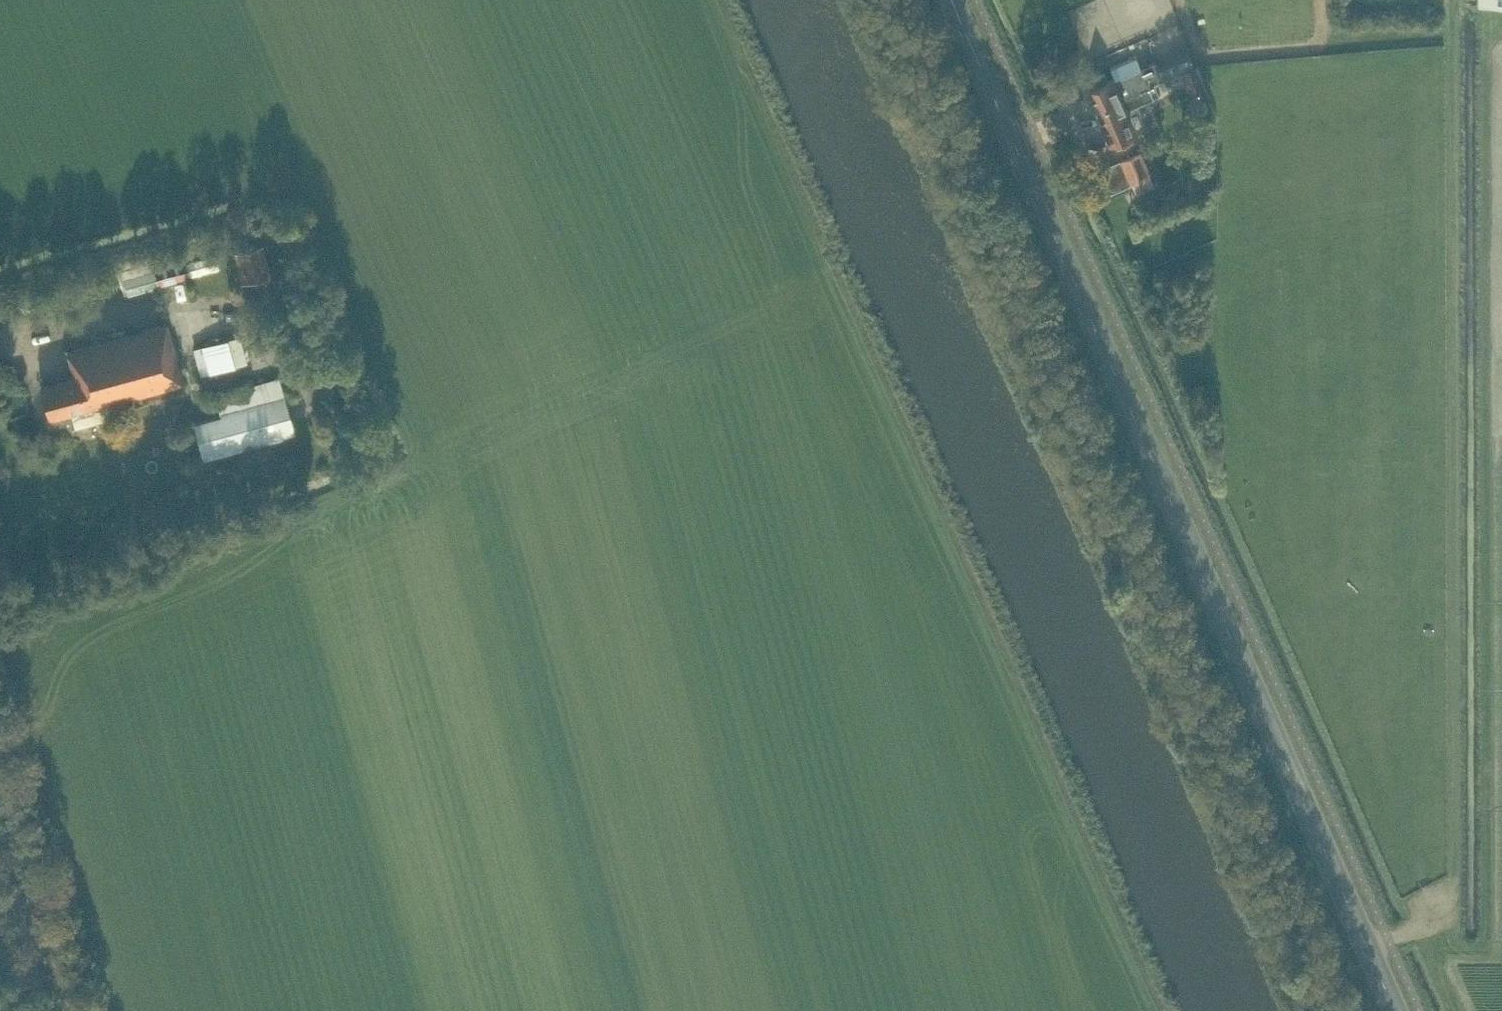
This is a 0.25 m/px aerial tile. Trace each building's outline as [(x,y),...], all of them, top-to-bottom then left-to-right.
[(1191,54),(1159,68),(1164,80),(1183,72),(1196,66),(1191,54)] [(1151,86),(1164,80),(1159,68),(1156,61),(1143,68),(1144,69),(1117,80),(1116,77),(1110,79),(1107,70),(1088,78),(1092,87),(1089,89),(1098,108),(1151,86)] [(1196,66),(1183,72),(1188,85),(1203,79),(1197,66),(1196,66)] [(1151,86),(1098,108),(1113,143),(1118,141),(1120,146),(1135,140),(1133,135),(1139,132),(1129,109),(1156,97),(1151,86)] [(1143,148),(1122,157),(1132,181),(1153,172),(1143,148)] [(1151,175),(1133,182),(1137,192),(1155,185),(1151,175)] [(1153,196),(1144,200),(1150,215),(1160,211),(1153,196)] [(271,275),(264,246),(235,254),(243,283),(271,275)] [(120,271),(128,295),(159,286),(159,284),(190,275),(186,261),(183,252),(120,271)] [(213,253),(186,261),(190,275),(217,267),(213,253)] [(73,380),(39,388),(49,418),(70,412),(75,428),(104,420),(105,421),(121,417),(116,400),(183,381),(167,322),(65,350),(73,380)] [(182,345),(190,372),(229,360),(223,338),(228,336),(227,332),(182,345)] [(281,434),(272,401),(267,387),(216,401),(220,415),(192,423),(203,458),(281,434)]
